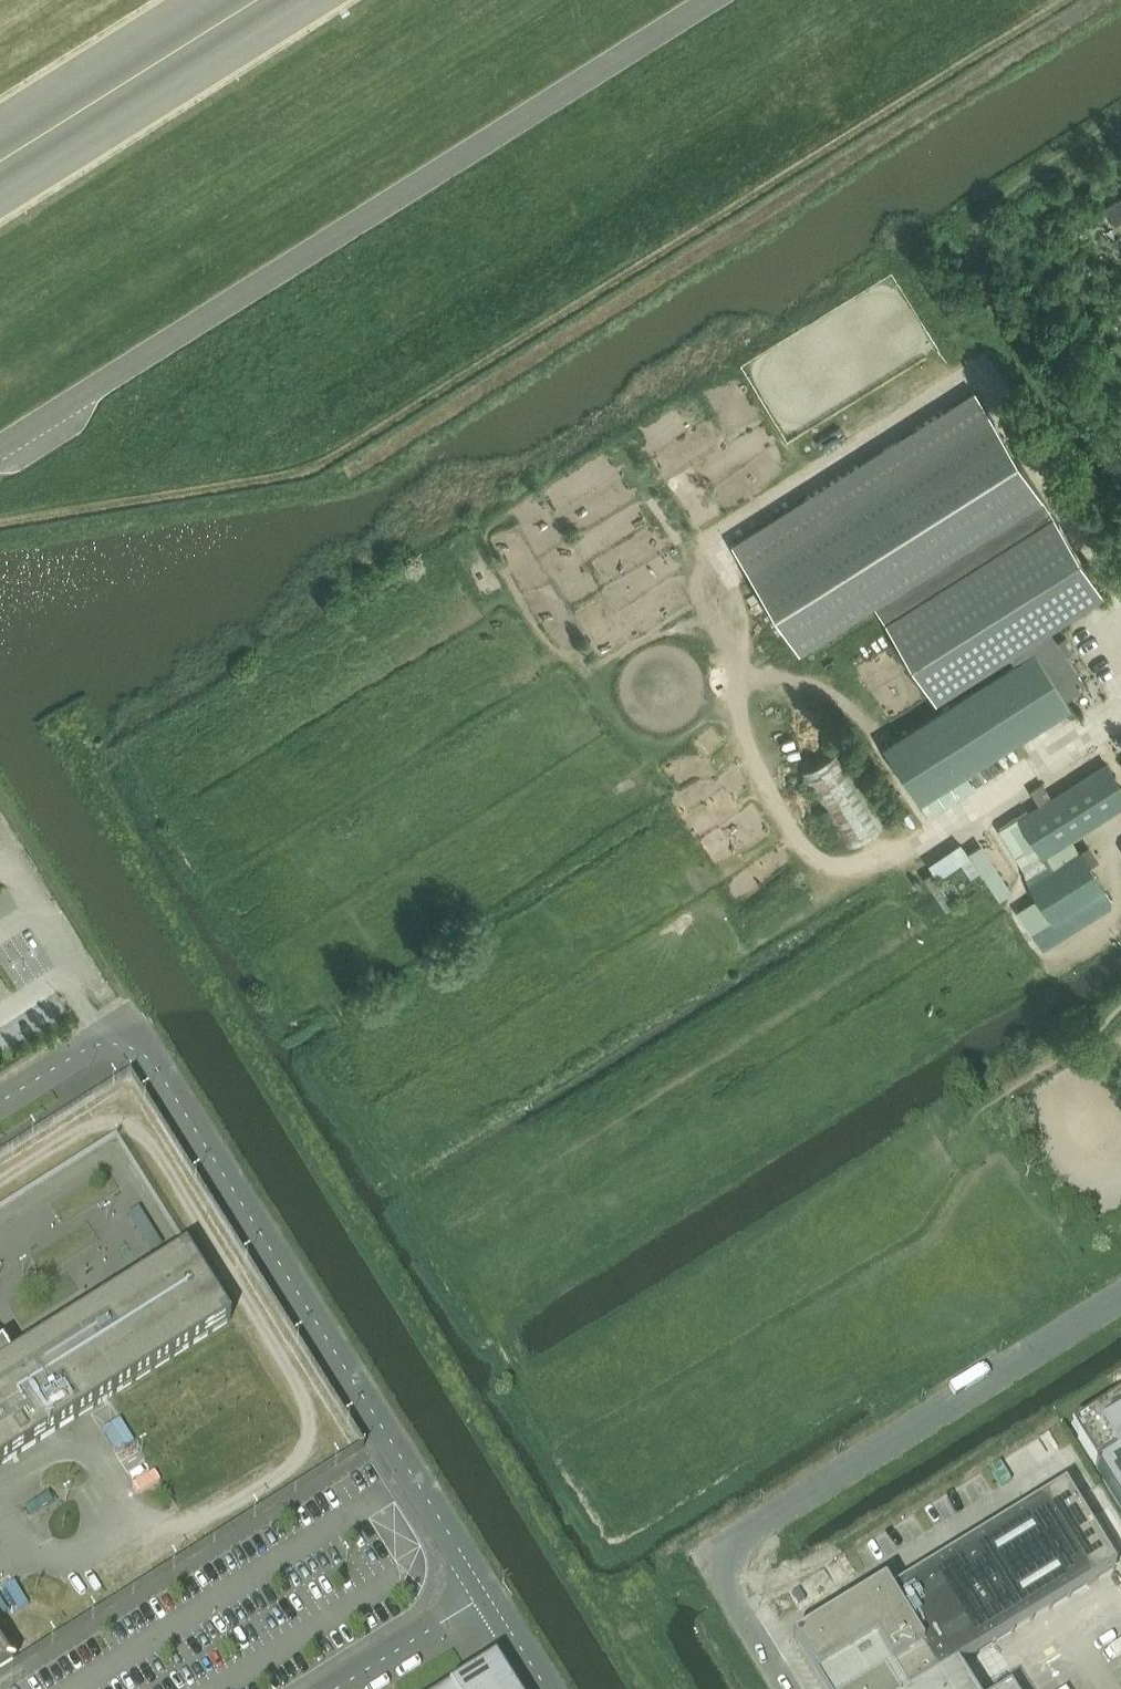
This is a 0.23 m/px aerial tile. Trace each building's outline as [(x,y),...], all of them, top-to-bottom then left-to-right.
[(1106,208),(1120,231),(1120,198),(1106,208)] [(885,621),(1054,515),(975,390),(731,545),(799,650),(874,603),(885,621)] [(1048,630),(1104,595),(1054,515),(885,621),(935,701),(1010,654),(1048,630)] [(966,772),(1070,707),(1064,697),(1083,685),(1048,630),(1010,654),(1015,662),(883,745),(929,818),(976,788),(966,772)] [(888,824),(843,749),(801,774),(847,849),(888,824)] [(1081,850),(1077,852),(1070,839),(1120,808),(1120,785),(1107,763),(1018,819),(1052,872),(1028,887),(1038,901),(1053,924),(1034,936),(1044,953),(1112,910),(1113,901),(1105,887),(1081,850)] [(1052,872),(1018,819),(999,832),(1024,870),(1028,887),(1052,872)] [(970,859),(969,857),(961,845),(929,866),(938,880),(962,864),(970,859)] [(1012,893),(982,846),(969,854),(970,856),(979,871),(999,902),(1012,893)] [(979,871),(970,856),(969,857),(970,859),(962,864),(971,877),(979,871)] [(962,896),(951,880),(942,886),(932,871),(923,877),(946,911),(955,905),(953,902),(962,896)] [(1053,924),(1038,901),(1018,913),(1033,936),(1034,936),(1053,924)] [(186,1250),(171,1217),(141,1231),(156,1263),(186,1250)] [(27,1448),(229,1321),(185,1251),(9,1362),(1,1348),(0,1349),(0,1465),(27,1448)] [(1070,1428),(1120,1509),(1120,1396),(1070,1428)] [(793,1642),(798,1650),(822,1688),(972,1688),(958,1666),(1116,1569),(1072,1499),(1064,1486),(889,1593),(885,1586),(793,1642)] [(12,1668),(0,1650),(0,1675),(12,1668)] [(489,1661),(449,1686),(451,1688),(505,1688),(489,1661)]
